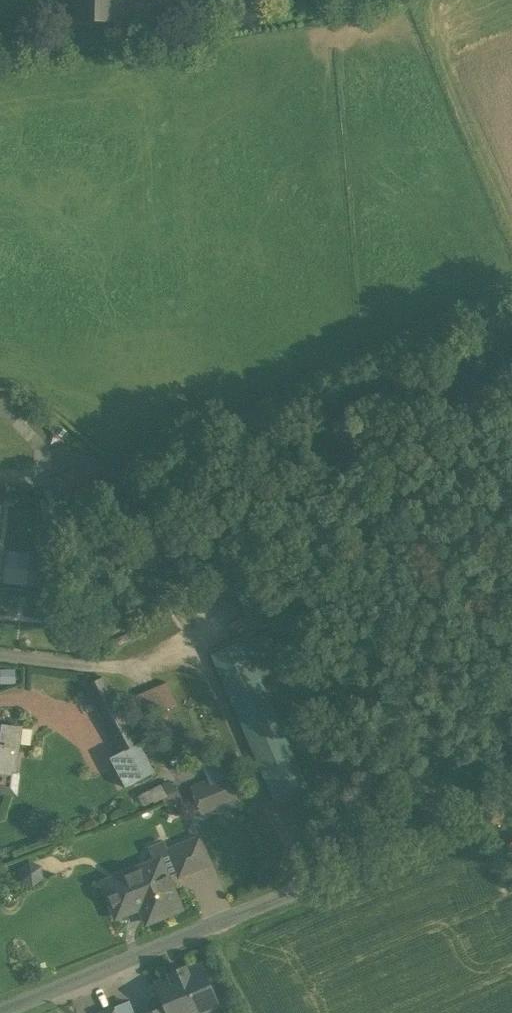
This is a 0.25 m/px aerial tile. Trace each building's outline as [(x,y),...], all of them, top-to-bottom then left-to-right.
[(75,11),(76,11),(75,18),(130,21),(130,19),(131,0),(75,0),(75,11)] [(24,494),(29,465),(0,460),(0,491),(24,494)] [(97,465),(54,487),(64,508),(108,485),(97,465)] [(54,556),(18,549),(13,576),(50,582),(54,556)] [(262,654),(224,670),(270,781),(308,766),(262,654)] [(139,691),(149,715),(181,701),(171,677),(139,691)] [(0,725),(0,788),(13,790),(22,728),(0,725)] [(162,755),(147,725),(119,739),(133,768),(162,755)] [(228,768),(192,783),(203,810),(239,795),(228,768)] [(178,778),(144,789),(149,802),(167,796),(170,804),(185,799),(178,778)] [(167,849),(178,877),(211,864),(200,836),(167,849)] [(180,908),(159,859),(102,884),(116,916),(139,906),(146,923),(180,908)] [(166,1007),(169,1012),(193,1012),(216,1003),(200,967),(187,972),(185,967),(169,974),(171,979),(157,985),(166,1007)] [(103,1012),(134,1012),(129,1002),(103,1012)]
